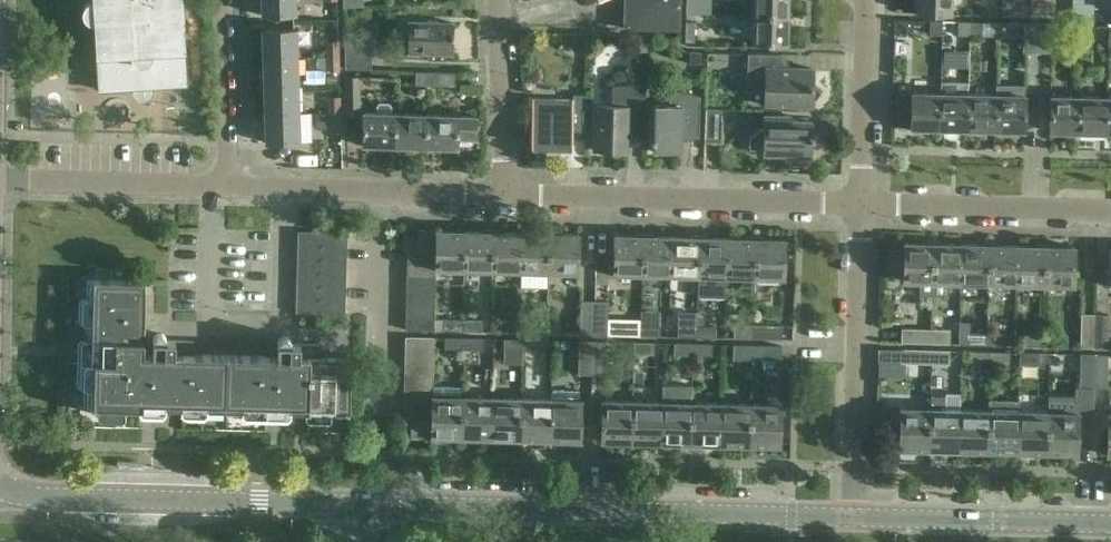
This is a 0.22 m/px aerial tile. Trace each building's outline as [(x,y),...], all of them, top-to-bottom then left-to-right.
[(94,2),(87,3),(84,6),(85,19),(88,22),(95,22),(97,55),(97,56),(98,56),(100,89),(99,89),(99,90),(186,85),(183,24),(183,23),(181,0),(94,0),(94,2)] [(263,16),(294,15),(293,0),(263,0),(263,16)] [(678,0),(622,0),(622,27),(678,28),(678,0)] [(695,0),(686,0),(686,13),(695,14),(695,0)] [(787,0),(752,0),(752,15),(787,16),(787,0)] [(915,13),(951,14),(951,0),(916,0),(915,13)] [(1031,2),(1001,2),(1001,16),(1030,17),(1031,2)] [(787,16),(752,15),(751,43),(786,44),(787,16)] [(452,23),(408,21),(407,53),(451,54),(452,23)] [(694,42),(694,21),(686,21),(685,42),(694,42)] [(941,36),(942,21),(929,21),(929,35),(941,36)] [(959,22),(959,30),(959,36),(970,36),(970,22),(959,22)] [(996,23),(970,22),(970,36),(996,37),(996,23)] [(1038,53),(1039,24),(1023,23),(1022,52),(1038,53)] [(1039,24),(1038,53),(1051,53),(1052,24),(1039,24)] [(1080,36),(1092,37),(1092,26),(1081,25),(1080,36)] [(264,58),(295,57),(294,29),(263,30),(264,58)] [(587,51),(587,33),(572,33),(572,50),(587,51)] [(647,51),(647,34),(632,34),(631,50),(647,51)] [(327,56),(338,56),(338,40),(327,40),(327,56)] [(370,70),(370,44),(344,43),(345,69),(370,70)] [(689,53),(689,52),(689,63),(701,63),(701,52),(689,53)] [(812,87),(813,68),(781,68),(781,54),(747,53),(747,79),(758,80),(758,81),(764,87),(765,87),(765,105),(812,106),(812,102),(820,93),(812,87)] [(338,56),(327,56),(328,72),(338,71),(338,56)] [(296,85),(295,57),(264,58),(265,86),(296,85)] [(426,85),(426,72),(414,71),(414,85),(426,85)] [(426,72),(426,85),(454,86),(454,72),(426,72)] [(359,102),(358,76),(345,76),(345,103),(359,102)] [(296,113),(296,85),(265,86),(265,114),(296,113)] [(594,150),(602,150),(628,151),(629,117),(645,117),(646,85),(612,85),(611,106),(595,105),(594,150)] [(995,85),(995,95),(996,95),(995,130),(1024,131),(1024,85),(995,85)] [(651,144),(653,144),(653,151),(680,152),(681,135),(686,135),(686,137),(699,138),(700,96),(672,89),(668,105),(654,105),(653,138),(651,138),(651,144)] [(896,95),(895,126),(910,126),(910,128),(939,129),(940,93),(910,93),(910,96),(896,95)] [(968,94),(940,93),(939,129),(967,130),(968,94)] [(573,94),(573,99),(532,98),(531,146),(572,148),(573,113),(585,113),(585,95),(573,94)] [(995,95),(968,94),(967,130),(995,130),(996,95),(995,95)] [(1078,132),(1079,96),(1050,96),(1049,131),(1078,132)] [(1107,97),(1079,96),(1078,132),(1106,133),(1107,97)] [(329,112),(339,112),(339,97),(328,97),(329,112)] [(394,146),(394,113),(391,113),(391,108),(388,103),(378,103),(375,107),(375,113),(362,113),(362,146),(394,146)] [(721,109),(705,109),(704,141),(720,141),(721,109)] [(339,112),(329,112),(329,127),(340,127),(339,112)] [(296,113),(265,114),(266,143),(297,142),(296,113)] [(394,146),(424,147),(425,114),(394,113),(394,146)] [(326,114),(318,115),(318,127),(326,127),(326,114)] [(425,114),(424,147),(456,148),(456,138),(473,138),(474,116),(425,114)] [(760,129),(750,138),(750,148),(764,149),(764,155),(810,156),(811,139),(812,139),(812,134),(811,133),(811,121),(786,120),(786,116),(765,115),(764,129),(760,129)] [(434,269),(463,269),(464,231),(435,230),(435,231),(419,230),(418,249),(435,250),(434,263),(434,269)] [(322,246),(322,231),(298,231),(297,245),(322,246)] [(322,231),(322,246),(346,247),(347,232),(322,231)] [(463,269),(491,270),(492,232),(464,231),(463,269)] [(491,270),(519,271),(520,232),(492,232),(491,270)] [(519,271),(547,272),(548,233),(520,232),(519,271)] [(548,233),(547,272),(576,272),(576,234),(548,233)] [(641,274),(642,235),(613,235),(612,274),(641,274)] [(641,274),(669,275),(670,236),(642,235),(641,274)] [(669,275),(697,276),(698,237),(670,236),(669,275)] [(725,277),(727,238),(698,237),(697,276),(696,296),(725,297),(725,277)] [(754,239),(727,238),(725,277),(741,277),(740,295),(753,295),(753,278),(754,239)] [(754,239),(753,278),(782,278),(783,239),(754,239)] [(932,243),(904,242),(904,247),(887,247),(886,271),(903,271),(903,281),(919,282),(919,295),(931,296),(932,243)] [(960,244),(932,243),(931,296),(944,296),(944,282),(959,283),(960,244)] [(959,283),(987,283),(988,244),(960,244),(959,283)] [(987,283),(1015,284),(1016,245),(988,244),(987,283)] [(321,259),(322,246),(297,245),(297,258),(321,259)] [(1045,246),(1016,245),(1015,284),(1044,285),(1045,246)] [(322,246),(321,259),(346,260),(346,247),(322,246)] [(1045,246),(1044,285),(1073,285),(1074,247),(1045,246)] [(407,249),(407,263),(434,263),(435,250),(418,249),(407,249)] [(321,272),(321,259),(297,258),(297,272),(321,272)] [(321,259),(321,272),(346,273),(346,260),(321,259)] [(434,277),(434,269),(434,263),(407,263),(407,276),(434,277)] [(321,286),(321,272),(297,272),(296,285),(321,286)] [(321,272),(321,286),(345,287),(346,273),(321,272)] [(434,290),(434,277),(407,276),(406,289),(434,290)] [(158,417),(158,411),(224,412),(225,355),(193,354),(194,340),(166,340),(166,338),(165,336),(163,334),(161,333),(159,333),(157,333),(155,334),(154,336),(153,338),(153,339),(152,339),(152,353),(134,353),(135,324),(144,325),(145,281),(87,279),(84,406),(96,406),(96,409),(96,411),(97,413),(99,415),(101,416),(103,416),(121,417),(124,414),(124,407),(139,407),(139,417),(158,417)] [(320,299),(321,286),(296,285),(296,299),(320,299)] [(321,286),(320,299),(345,300),(345,287),(321,286)] [(433,303),(434,290),(406,289),(406,303),(433,303)] [(320,313),(320,299),(296,299),(296,313),(320,313)] [(320,299),(320,313),(345,314),(345,300),(320,299)] [(592,334),(593,301),(580,300),(578,334),(592,334)] [(593,301),(592,334),(606,334),(607,301),(593,301)] [(433,316),(433,303),(406,303),(406,316),(433,316)] [(1094,347),(1095,314),(1081,313),(1080,347),(1094,347)] [(1095,314),(1094,347),(1107,348),(1108,314),(1095,314)] [(433,316),(406,316),(405,329),(433,330),(433,316)] [(462,331),(462,320),(443,319),(442,330),(462,331)] [(462,320),(462,331),(480,331),(481,320),(462,320)] [(518,332),(518,321),(499,321),(499,332),(518,332)] [(518,321),(518,332),(536,333),(536,321),(518,321)] [(658,325),(639,324),(639,335),(658,336),(658,325)] [(696,337),(696,326),(677,325),(677,336),(696,337)] [(747,338),(748,325),(733,325),(733,338),(747,338)] [(748,325),(747,338),(780,339),(781,326),(748,325)] [(696,326),(696,337),(713,337),(714,326),(696,326)] [(934,343),(935,330),(901,329),(901,342),(934,343)] [(935,330),(934,343),(949,344),(950,330),(935,330)] [(986,345),(986,334),(968,333),(968,344),(986,345)] [(986,334),(986,345),(1005,345),(1005,335),(986,334)] [(1024,346),(1042,346),(1042,336),(1024,335),(1024,346)] [(283,420),(283,414),(350,416),(351,358),(318,357),(319,344),(291,343),(291,341),(290,339),(288,337),(286,337),(284,336),(282,337),(280,338),(279,339),(278,341),(278,343),(277,343),(277,356),(225,355),(224,412),(264,414),(264,420),(283,420)] [(405,350),(432,350),(433,337),(405,336),(405,350)] [(462,349),(463,338),(444,337),(444,349),(462,349)] [(463,338),(462,349),(481,350),(481,338),(463,338)] [(521,351),(521,339),(503,339),(502,350),(521,351)] [(521,339),(521,351),(540,351),(540,340),(521,339)] [(591,374),(592,341),(578,341),(577,374),(591,374)] [(592,341),(591,374),(604,375),(605,341),(592,341)] [(652,343),(633,342),(632,354),(652,354),(652,343)] [(691,355),(691,344),(673,344),(673,355),(691,355)] [(691,344),(691,355),(710,356),(710,345),(691,344)] [(747,359),(747,345),(732,345),(732,358),(747,359)] [(747,345),(747,359),(780,359),(780,346),(747,345)] [(934,364),(934,350),(901,349),(901,363),(934,364)] [(432,364),(432,350),(405,350),(405,363),(432,364)] [(934,350),(934,364),(949,364),(949,350),(934,350)] [(990,363),(990,352),(971,351),(971,362),(990,363)] [(990,352),(990,363),(1008,363),(1008,352),(990,352)] [(1038,353),(1020,352),(1019,363),(1038,364),(1038,353)] [(1093,387),(1094,354),(1080,354),(1079,387),(1075,387),(1074,412),(1077,413),(1092,413),(1093,387)] [(1094,354),(1093,387),(1107,388),(1108,355),(1094,354)] [(432,377),(432,364),(405,363),(404,376),(432,377)] [(431,391),(432,377),(404,376),(404,390),(431,391)] [(660,443),(689,443),(690,402),(690,386),(661,385),(661,402),(660,443)] [(550,399),(549,440),(579,441),(579,399),(578,399),(578,390),(551,389),(551,399),(550,399)] [(431,396),(431,391),(404,390),(403,404),(431,404),(431,396)] [(929,450),(958,450),(959,409),(945,409),(946,395),(930,395),(930,409),(929,450)] [(461,396),(431,396),(431,404),(403,404),(403,416),(403,417),(412,417),(411,437),(460,438),(461,396)] [(490,397),(461,396),(460,438),(489,438),(490,397)] [(520,398),(490,397),(489,438),(519,439),(520,398)] [(550,399),(520,398),(519,439),(549,440),(550,399)] [(987,451),(1017,452),(1018,411),(1018,400),(988,399),(988,410),(987,451)] [(630,442),(631,401),(602,400),(601,441),(630,442)] [(661,402),(631,401),(630,442),(660,443),(661,402)] [(720,403),(690,402),(689,443),(719,444),(720,403)] [(749,404),(720,403),(719,444),(748,445),(749,404)] [(749,404),(748,445),(779,446),(779,405),(749,404)] [(929,450),(930,409),(900,408),(899,449),(929,450)] [(988,410),(959,409),(958,450),(987,451),(988,410)] [(1017,452),(1046,453),(1047,412),(1018,411),(1017,452)] [(1047,412),(1046,453),(1076,454),(1077,413),(1074,412),(1047,412)]
